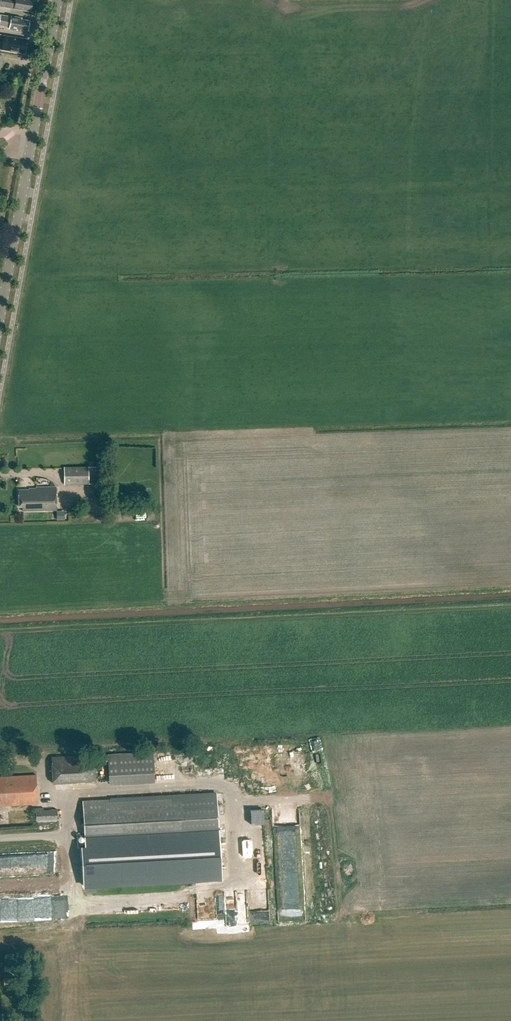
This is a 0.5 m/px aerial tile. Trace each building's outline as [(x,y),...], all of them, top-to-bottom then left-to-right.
[(33,1),(33,0),(0,0),(0,6),(32,12),(32,11),(33,11),(34,1),(33,1)] [(0,24),(0,25),(10,27),(10,29),(17,30),(17,29),(28,31),(29,21),(21,20),(22,18),(12,16),(12,18),(1,16),(0,24)] [(0,36),(0,41),(4,41),(2,50),(24,53),(26,40),(0,36)] [(64,467),(64,484),(101,483),(100,467),(64,467)] [(18,490),(19,507),(21,507),(21,511),(56,510),(56,487),(36,487),(36,488),(29,488),(29,490),(18,490)] [(153,752),(108,754),(109,785),(155,783),(153,752)] [(52,783),(96,781),(94,754),(51,756),(52,783)] [(38,803),(36,774),(0,776),(0,805),(38,803)] [(217,793),(83,800),(85,846),(219,839),(217,793)] [(36,822),(58,821),(57,810),(44,810),(44,807),(36,808),(36,822)] [(74,932),(74,918),(62,918),(62,932),(74,932)]
